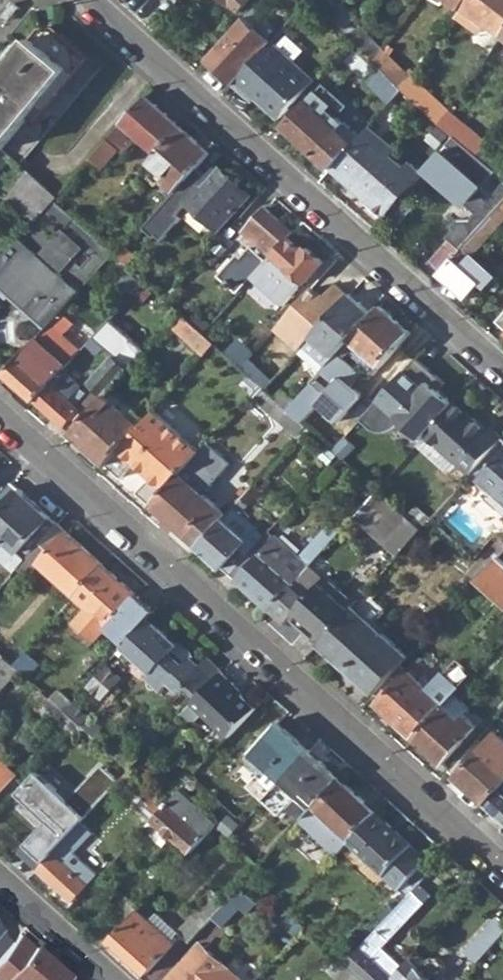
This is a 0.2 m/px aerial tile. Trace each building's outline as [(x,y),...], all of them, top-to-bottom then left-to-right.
[(236,11),(246,0),(225,0),(236,11)] [(460,11),(468,0),(445,0),(460,11)] [(502,38),(502,37),(502,0),(468,0),(460,11),(458,14),(475,27),(480,20),(485,24),(502,38)] [(11,3),(0,15),(0,19),(5,23),(18,8),(14,5),(11,3)] [(355,19),(343,7),(333,20),(343,31),(355,19)] [(204,61),(230,85),(268,43),(242,20),(204,61)] [(0,76),(0,149),(1,150),(19,165),(20,165),(98,70),(51,28),(39,30),(0,76)] [(357,28),(348,36),(352,40),(358,48),(372,62),(380,51),(357,28)] [(247,94),(276,119),(312,82),(268,43),(230,85),(244,97),(247,94)] [(393,51),(385,44),(380,51),(372,62),(380,69),(399,89),(409,77),(411,73),(407,70),(404,75),(387,58),(393,51)] [(367,83),(388,104),(401,90),(399,89),(380,69),(367,83)] [(445,112),(409,77),(399,89),(401,90),(436,124),(445,112)] [(282,128),(313,155),(337,130),(343,123),(329,112),(332,107),(316,92),(282,128)] [(158,191),(168,199),(175,192),(206,157),(209,153),(145,97),(90,159),(102,170),(119,152),(122,153),(136,138),(155,155),(150,162),(166,177),(162,182),(163,184),(158,191)] [(484,144),(445,112),(436,124),(451,138),(474,157),(483,146),(484,144)] [(393,152),(367,128),(359,137),(330,170),(382,217),(419,175),(408,165),(403,170),(389,158),(393,152)] [(343,136),(337,130),(313,155),(330,170),(359,137),(349,129),(343,136)] [(492,172),(474,157),(451,138),(438,153),(442,157),(431,172),(466,202),(464,204),(474,213),(468,219),(455,220),(449,228),(452,230),(445,238),(447,240),(447,241),(428,262),(440,272),(458,252),(459,251),(485,222),(498,209),(502,203),(502,182),(493,174),(492,172)] [(502,163),(483,146),(474,157),(492,172),(493,174),(502,163)] [(248,196),(206,157),(175,192),(218,230),(248,196)] [(6,197),(34,222),(53,201),(56,197),(27,172),(6,197)] [(44,330),(49,324),(112,255),(53,201),(34,222),(0,261),(0,292),(44,330)] [(268,260),(286,239),(291,234),(291,233),(263,208),(237,238),(249,249),(243,256),(234,268),(231,265),(216,280),(221,284),(215,290),(220,293),(224,290),(234,298),(254,275),(268,260)] [(498,209),(478,231),(459,251),(458,252),(440,272),(436,275),(465,301),(490,274),(471,256),(499,225),(497,224),(502,217),(502,214),(498,209)] [(231,244),(243,256),(249,249),(237,238),(231,244)] [(300,252),(286,239),(268,260),(254,275),(259,279),(265,271),(274,279),(264,291),(282,305),(302,283),(303,284),(321,264),(304,248),(300,252)] [(274,329),(298,351),(302,346),(347,296),(333,285),(327,292),(317,294),(311,288),(274,329)] [(302,346),(325,367),(350,340),(372,315),(348,295),(347,296),(302,346)] [(410,334),(380,306),(372,315),(350,340),(380,367),(410,334)] [(168,324),(202,355),(211,345),(202,334),(176,313),(168,324)] [(4,374),(35,401),(61,372),(80,351),(49,324),(44,330),(4,374)] [(231,348),(225,354),(241,368),(249,358),(254,353),(243,344),(236,352),(231,348)] [(339,385),(343,380),(353,389),(365,376),(340,354),(324,372),(339,385)] [(88,385),(94,390),(103,398),(104,396),(128,369),(113,356),(88,385)] [(274,380),(249,358),(241,368),(260,384),(265,389),(274,380)] [(395,429),(400,427),(405,422),(422,437),(453,402),(436,387),(441,382),(417,361),(364,420),(370,425),(377,428),(387,431),(395,429)] [(63,375),(61,372),(35,401),(63,426),(77,410),(78,409),(73,405),(83,393),(77,387),(78,386),(64,374),(63,375)] [(330,395),(322,404),(342,422),(363,398),(353,389),(343,380),(339,385),(330,395)] [(322,404),(330,395),(314,381),(302,394),(288,410),(304,424),(322,404)] [(257,401),(267,391),(265,389),(260,384),(250,395),(257,401)] [(283,388),(274,398),(280,403),(288,410),(302,394),(293,386),(288,392),(283,388)] [(77,410),(85,418),(103,398),(94,390),(78,409),(77,410)] [(257,401),(271,413),(280,403),(274,398),(267,391),(257,401)] [(71,434),(105,464),(138,427),(104,396),(103,398),(85,418),(71,434)] [(280,403),(271,413),(297,436),(306,426),(304,424),(288,410),(280,403)] [(426,435),(469,475),(502,439),(490,429),(487,432),(454,403),(426,435)] [(137,494),(150,506),(179,474),(187,464),(196,455),(150,414),(138,427),(105,464),(120,477),(133,462),(151,478),(137,494)] [(331,452),(342,439),(330,429),(319,442),(328,449),(331,452)] [(342,439),(331,452),(342,461),(353,449),(342,439)] [(502,439),(469,475),(467,477),(485,493),(491,486),(502,497),(502,440),(502,439)] [(187,464),(179,474),(150,506),(164,517),(159,524),(169,534),(175,528),(196,545),(224,515),(200,494),(228,463),(206,443),(196,455),(187,464)] [(10,483),(0,474),(0,494),(10,483)] [(239,479),(226,493),(236,502),(249,487),(239,479)] [(13,572),(16,570),(56,524),(10,483),(0,494),(0,560),(13,572)] [(491,486),(485,493),(481,498),(502,518),(502,497),(491,486)] [(348,522),(392,561),(419,530),(376,491),(348,522)] [(196,545),(228,574),(258,540),(262,536),(231,507),(224,515),(196,545)] [(38,565),(73,596),(101,564),(56,524),(16,570),(26,578),(38,565)] [(235,582),(268,611),(294,581),(309,564),(334,537),(324,529),(288,566),(266,547),(258,540),(228,574),(227,575),(235,582)] [(468,574),(475,580),(496,558),(502,550),(502,546),(497,540),(468,574)] [(496,558),(475,580),(502,604),(502,564),(496,558)] [(146,605),(101,564),(73,596),(86,609),(82,614),(96,626),(101,622),(118,636),(146,605)] [(294,581),(309,594),(323,577),(309,564),(294,581)] [(287,621),(315,645),(350,607),(353,603),(323,577),(309,594),(294,581),(268,611),(283,625),(287,621)] [(406,657),(350,607),(315,645),(372,695),(406,657)] [(184,687),(196,698),(218,674),(204,661),(198,666),(190,660),(188,658),(181,664),(169,652),(174,645),(172,643),(146,618),(121,646),(147,670),(142,675),(158,690),(166,681),(179,692),(184,687)] [(169,652),(181,664),(188,658),(190,660),(191,656),(190,653),(188,650),(184,647),(180,643),(177,643),(172,643),(174,645),(169,652)] [(31,661),(22,653),(11,665),(17,671),(20,673),(31,661)] [(17,671),(11,665),(1,657),(0,658),(0,689),(17,671)] [(111,657),(93,677),(107,691),(125,670),(111,657)] [(190,704),(226,738),(254,709),(231,688),(233,685),(220,672),(218,674),(196,698),(190,704)] [(377,705),(414,738),(443,706),(458,690),(439,674),(426,689),(406,672),(377,705)] [(54,691),(47,698),(62,712),(69,704),(54,691)] [(43,713),(67,736),(77,725),(62,712),(47,698),(39,692),(28,703),(41,714),(43,713)] [(85,717),(70,703),(69,704),(62,712),(77,725),(77,726),(85,717)] [(459,720),(443,706),(414,738),(443,764),(476,728),(462,716),(459,720)] [(247,787),(262,801),(307,752),(277,725),(242,762),(257,775),(247,787)] [(476,740),(447,771),(484,804),(502,783),(502,740),(495,733),(482,746),(476,740)] [(295,810),(303,817),(304,815),(337,780),(307,752),(262,801),(277,815),(295,795),(302,801),(295,810)] [(0,764),(0,790),(13,776),(0,764)] [(105,771),(98,765),(90,773),(97,779),(105,771)] [(65,800),(34,772),(14,793),(45,821),(50,826),(29,850),(43,861),(78,823),(117,782),(105,771),(97,779),(90,773),(65,800)] [(329,837),(342,849),(348,843),(375,813),(337,780),(304,815),(310,819),(318,810),(337,828),(329,837)] [(484,804),(502,821),(502,783),(484,804)] [(170,837),(188,853),(213,825),(216,823),(179,789),(164,805),(150,820),(141,829),(161,847),(170,837)] [(136,807),(150,820),(164,805),(150,792),(136,807)] [(433,867),(375,813),(348,843),(407,897),(410,892),(430,871),(433,867)] [(219,818),(216,823),(213,825),(227,839),(234,831),(219,818)] [(50,826),(45,821),(24,844),(16,853),(35,870),(43,861),(29,850),(50,826)] [(91,834),(78,823),(43,861),(35,870),(69,901),(95,875),(72,854),(91,834)] [(430,871),(410,892),(421,903),(441,881),(430,871)] [(220,928),(249,898),(237,888),(220,907),(209,918),(220,928)] [(410,892),(407,897),(346,962),(365,979),(392,979),(403,967),(382,947),(422,904),(421,903),(410,892)] [(177,932),(187,942),(209,918),(220,907),(208,897),(177,932)] [(97,929),(109,939),(135,910),(137,909),(124,898),(97,929)] [(148,922),(135,910),(109,939),(146,973),(173,944),(172,943),(175,939),(173,936),(177,932),(156,914),(148,922)] [(474,964),(502,933),(502,925),(494,918),(463,954),(474,964)] [(16,937),(0,954),(0,964),(5,968),(9,964),(14,968),(4,979),(61,979),(62,978),(16,937)] [(202,949),(189,963),(184,959),(167,979),(238,979),(202,949)] [(336,979),(361,979),(344,964),(337,958),(325,970),(336,979)] [(410,960),(403,967),(392,979),(436,979),(441,975),(443,971),(442,966),(440,962),(436,959),(431,959),(426,961),(419,969),(410,960)]
